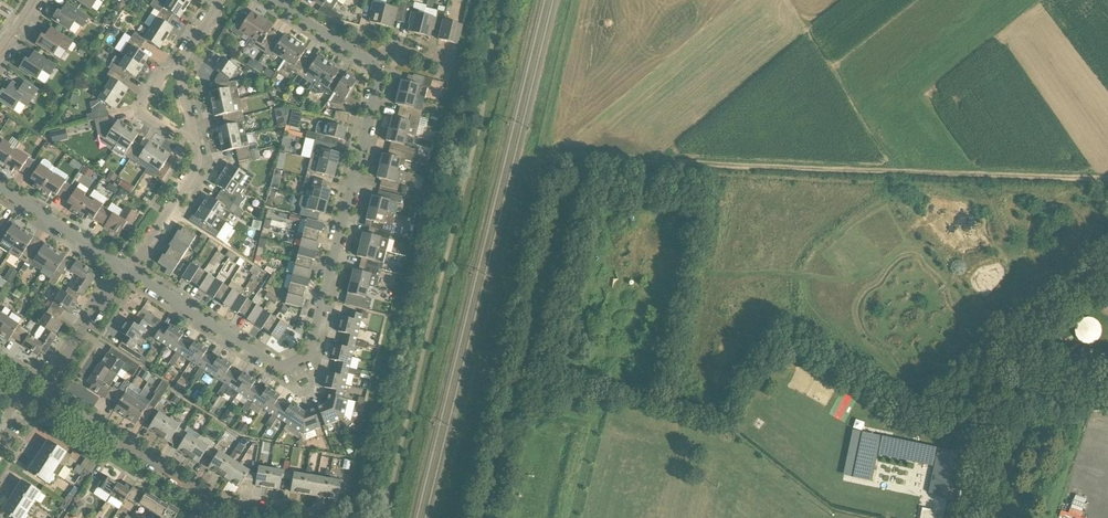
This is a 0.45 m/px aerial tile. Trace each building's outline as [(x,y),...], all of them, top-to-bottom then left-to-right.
[(91,10),(98,0),(77,0),(91,10)] [(155,2),(152,7),(160,12),(170,19),(173,14),(180,18),(187,8),(174,0),(153,0),(155,2)] [(187,8),(192,0),(174,0),(187,8)] [(323,6),(327,9),(323,14),(329,18),(341,21),(343,17),(332,10),(338,2),(335,0),(312,0),(322,7),(323,6)] [(392,7),(386,5),(381,25),(391,28),(393,20),(395,21),(396,15),(403,17),(403,16),(407,3),(399,1),(398,5),(393,3),(392,7)] [(381,25),(386,5),(373,2),(370,15),(372,15),(370,22),(381,25)] [(83,27),(90,17),(68,3),(61,13),(58,11),(53,20),(70,31),(75,22),(83,27)] [(419,35),(424,15),(418,14),(419,10),(413,9),(414,4),(407,3),(403,16),(411,18),(409,24),(411,25),(409,32),(419,35)] [(252,11),(248,17),(242,13),(239,18),(231,30),(242,38),(245,33),(251,37),(263,18),(252,11)] [(160,12),(150,28),(167,39),(174,28),(167,24),(170,19),(160,12)] [(433,30),(436,18),(424,15),(419,35),(430,37),(432,30),(433,30)] [(103,25),(110,27),(111,20),(104,18),(103,25)] [(265,53),(272,41),(273,40),(267,36),(274,26),(263,18),(251,37),(247,43),(253,47),(254,46),(265,53)] [(462,30),(463,25),(456,23),(444,20),(439,39),(458,44),(462,30)] [(67,51),(74,41),(52,27),(45,37),(42,35),(37,44),(54,55),(59,46),(67,51)] [(113,27),(109,33),(115,37),(119,31),(113,27)] [(147,40),(160,49),(167,39),(150,28),(144,37),(135,32),(131,38),(143,45),(147,40)] [(284,60),(297,40),(291,36),(289,38),(284,35),(278,45),(272,41),(265,53),(264,53),(275,60),(278,55),(284,60)] [(121,54),(126,57),(143,67),(149,57),(140,51),(143,45),(131,38),(121,54)] [(298,75),(306,63),(300,59),(306,49),(301,46),(303,44),(297,40),(284,60),(275,73),(276,73),(278,71),(287,77),(291,70),(298,75)] [(51,75),(57,65),(35,51),(29,62),(26,60),(20,68),(37,79),(43,70),(51,75)] [(126,71),(136,78),(143,67),(126,57),(123,61),(115,56),(112,62),(115,64),(111,70),(123,77),(126,71)] [(306,63),(298,75),(293,83),(309,93),(311,91),(330,62),(324,58),(323,60),(318,56),(311,66),(306,63)] [(216,85),(228,82),(237,68),(221,57),(214,68),(220,72),(215,80),(216,85)] [(247,65),(254,70),(258,63),(254,60),(250,61),(247,65)] [(340,71),(335,67),(336,66),(330,62),(311,91),(316,94),(322,94),(323,91),(331,97),(334,92),(339,84),(333,81),(340,71)] [(254,70),(260,74),(261,74),(263,70),(262,65),(258,63),(254,70)] [(129,89),(119,83),(123,77),(111,70),(107,76),(112,79),(105,89),(122,99),(129,89)] [(346,73),(339,84),(334,92),(331,97),(328,102),(344,106),(345,103),(352,107),(356,101),(349,97),(351,94),(349,93),(357,82),(352,78),(353,77),(346,73)] [(408,75),(407,82),(402,80),(399,92),(417,97),(425,99),(428,87),(423,86),(425,77),(414,74),(414,76),(408,75)] [(237,81),(228,82),(216,85),(218,91),(210,92),(212,104),(240,98),(237,81)] [(38,90),(25,82),(22,88),(13,82),(6,93),(2,91),(0,95),(0,101),(14,110),(20,101),(28,106),(38,90)] [(106,104),(115,110),(122,99),(105,89),(98,101),(90,102),(93,113),(86,115),(88,122),(94,120),(108,117),(107,110),(105,110),(104,107),(106,104)] [(423,111),(414,109),(417,97),(399,92),(396,104),(401,105),(399,112),(421,117),(423,111)] [(79,97),(73,94),(70,101),(77,103),(79,97)] [(240,98),(212,104),(215,116),(223,115),(224,121),(244,116),(240,98)] [(286,107),(278,109),(281,126),(286,125),(290,108),(286,109),(286,107)] [(336,111),(334,119),(348,122),(350,115),(336,111)] [(302,114),(292,112),(288,126),(298,129),(302,114)] [(389,129),(416,136),(421,117),(399,112),(397,118),(392,117),(389,129)] [(218,128),(220,140),(247,134),(244,116),(224,121),(225,126),(218,128)] [(110,124),(108,117),(94,120),(96,127),(108,124),(110,124)] [(118,121),(106,139),(116,146),(128,127),(118,121)] [(315,141),(337,146),(339,139),(344,140),(347,128),(320,122),(317,124),(315,130),(317,134),(315,141)] [(139,134),(128,127),(116,146),(113,150),(123,157),(124,155),(130,159),(138,147),(132,144),(139,134)] [(419,149),(413,147),(416,136),(389,129),(386,141),(391,142),(390,149),(417,155),(419,149)] [(64,131),(50,134),(52,143),(66,139),(64,131)] [(247,134),(220,140),(223,152),(236,149),(237,155),(251,153),(258,151),(256,144),(250,145),(247,134)] [(0,140),(0,164),(4,167),(15,152),(10,149),(12,146),(3,140),(3,142),(0,140)] [(144,151),(138,147),(130,159),(146,170),(150,165),(160,148),(150,141),(144,151)] [(311,159),(337,165),(340,154),(335,152),(337,146),(315,141),(311,159)] [(150,165),(160,171),(157,176),(163,180),(170,168),(164,165),(171,155),(160,148),(150,165)] [(403,172),(405,160),(428,166),(430,159),(417,155),(390,149),(388,155),(383,154),(380,166),(403,172)] [(19,154),(15,152),(4,167),(12,173),(15,168),(20,172),(21,171),(26,174),(34,162),(28,158),(29,157),(21,152),(19,154)] [(251,153),(237,155),(239,162),(253,159),(251,153)] [(337,165),(311,159),(306,177),(328,183),(329,176),(334,177),(337,165)] [(52,164),(46,160),(43,160),(39,166),(34,162),(26,174),(32,178),(31,179),(36,182),(33,186),(41,191),(56,169),(53,167),(52,164)] [(222,174),(245,189),(246,190),(255,176),(240,167),(239,167),(240,168),(238,170),(229,164),(222,174)] [(397,190),(399,183),(402,184),(405,172),(403,172),(380,166),(377,178),(382,179),(380,186),(397,190)] [(89,178),(93,173),(85,167),(81,173),(89,178)] [(69,177),(56,169),(41,191),(49,196),(52,192),(57,196),(58,195),(63,198),(71,186),(65,182),(69,177)] [(275,170),(273,177),(281,179),(283,172),(275,170)] [(111,171),(107,178),(114,182),(118,176),(111,171)] [(245,189),(222,174),(216,185),(225,191),(222,197),(239,208),(244,200),(241,194),(245,189)] [(312,192),(310,198),(328,202),(331,190),(326,189),(328,183),(306,177),(303,187),(305,190),(312,192)] [(84,196),(86,194),(88,189),(80,184),(76,189),(71,186),(63,198),(69,201),(68,203),(73,206),(70,210),(78,215),(88,199),(84,196)] [(134,187),(129,184),(126,190),(130,193),(134,187)] [(119,190),(111,185),(108,190),(116,195),(119,190)] [(409,196),(411,188),(403,186),(402,193),(409,196)] [(275,198),(277,190),(271,188),(269,196),(275,198)] [(120,200),(125,199),(128,195),(121,190),(116,197),(120,200)] [(369,208),(391,213),(396,214),(398,203),(401,203),(403,196),(379,191),(377,197),(372,196),(369,208)] [(246,212),(239,208),(222,197),(218,202),(208,196),(202,206),(226,222),(232,212),(237,215),(236,216),(242,219),(246,212)] [(328,202),(310,198),(303,196),(303,197),(301,196),(299,206),(301,210),(300,215),(318,220),(320,213),(325,214),(328,202)] [(103,205),(94,199),(93,202),(88,199),(78,215),(86,220),(89,216),(94,219),(100,222),(108,210),(102,206),(103,205)] [(227,223),(226,222),(202,206),(195,217),(205,223),(201,228),(217,238),(227,223)] [(108,210),(100,222),(105,226),(105,227),(119,236),(124,228),(128,230),(138,214),(127,207),(120,217),(108,210)] [(393,226),(389,225),(391,213),(369,208),(366,220),(371,221),(370,228),(391,233),(393,226)] [(303,234),(318,237),(320,232),(322,233),(324,224),(307,220),(303,234)] [(24,230),(14,224),(7,234),(2,230),(0,233),(0,246),(10,252),(24,230)] [(174,238),(189,248),(197,236),(184,227),(181,232),(179,231),(174,238)] [(391,233),(370,228),(368,234),(363,233),(360,245),(387,251),(391,233)] [(34,237),(24,230),(10,252),(25,262),(33,250),(28,247),(34,237)] [(300,247),(317,252),(319,243),(317,243),(318,237),(303,234),(300,247)] [(189,248),(174,238),(169,246),(171,247),(168,252),(181,260),(189,248)] [(211,238),(208,242),(218,249),(221,245),(211,238)] [(41,272),(55,251),(45,244),(39,254),(33,250),(25,262),(30,265),(31,266),(31,265),(41,272)] [(387,251),(360,245),(357,257),(362,258),(360,264),(379,269),(381,262),(384,263),(387,251)] [(315,260),(317,252),(300,247),(296,261),(311,265),(313,260),(315,260)] [(55,251),(41,272),(41,273),(51,279),(49,283),(54,286),(62,275),(56,271),(65,257),(55,251)] [(181,260),(168,252),(165,256),(163,255),(158,263),(168,269),(165,273),(170,276),(181,260)] [(233,253),(229,258),(234,261),(237,256),(233,253)] [(65,293),(77,301),(81,295),(82,296),(93,280),(88,278),(93,271),(77,261),(70,271),(80,277),(72,290),(69,287),(65,293)] [(293,275),(310,279),(312,271),(310,270),(311,265),(296,261),(293,275)] [(28,267),(30,265),(25,262),(21,269),(26,271),(28,267)] [(196,284),(204,271),(192,263),(182,278),(190,283),(191,281),(196,284)] [(379,269),(360,264),(359,271),(354,270),(351,282),(369,286),(374,287),(378,286),(381,276),(377,276),(379,269)] [(12,283),(19,273),(12,269),(6,279),(12,283)] [(207,294),(216,279),(204,271),(196,284),(200,287),(199,289),(207,294)] [(308,288),(310,279),(293,275),(289,289),(304,293),(306,287),(308,288)] [(228,287),(216,279),(207,294),(214,299),(215,297),(220,300),(228,287)] [(369,286),(351,282),(348,293),(353,295),(350,305),(369,310),(372,299),(366,297),(369,286)] [(40,289),(34,285),(30,291),(36,295),(40,289)] [(240,295),(228,287),(220,300),(224,303),(223,305),(231,310),(240,295)] [(24,292),(17,288),(13,293),(20,298),(24,292)] [(286,303),(303,308),(305,299),(303,298),(304,293),(289,289),(286,303)] [(55,302),(51,308),(62,315),(66,309),(71,313),(78,301),(77,301),(65,293),(63,292),(55,303),(55,302)] [(252,303),(240,295),(231,310),(238,314),(239,312),(244,315),(252,303)] [(254,325),(264,310),(252,303),(244,315),(248,318),(247,320),(254,325)] [(51,308),(40,325),(46,329),(56,335),(63,324),(58,321),(62,315),(51,308)] [(124,326),(141,337),(149,325),(156,329),(162,320),(143,308),(134,323),(128,319),(124,326)] [(276,318),(264,310),(254,325),(262,330),(263,328),(268,331),(276,318)] [(340,324),(359,329),(362,318),(368,319),(369,313),(363,311),(363,315),(350,312),(348,318),(342,317),(340,324)] [(8,318),(0,313),(0,331),(8,318)] [(1081,344),(1104,339),(1098,316),(1085,320),(1086,324),(1077,326),(1081,344)] [(8,318),(0,331),(0,336),(9,341),(12,337),(17,340),(25,329),(8,318)] [(288,326),(276,318),(268,331),(272,334),(271,336),(279,341),(288,326)] [(344,333),(343,340),(368,346),(369,343),(357,340),(359,329),(340,324),(338,332),(344,333)] [(162,327),(154,338),(167,346),(177,330),(171,325),(168,331),(162,327)] [(119,348),(133,357),(140,361),(143,355),(133,349),(141,337),(124,326),(120,332),(125,336),(122,342),(119,348)] [(56,335),(46,329),(38,341),(29,335),(31,332),(25,329),(17,340),(23,344),(22,345),(38,355),(42,349),(47,352),(57,336),(56,335)] [(172,365),(186,343),(181,339),(184,334),(177,330),(167,346),(176,352),(169,363),(172,365)] [(368,346),(343,340),(341,346),(335,345),(333,352),(352,357),(355,346),(368,349),(368,346)] [(192,346),(186,343),(172,365),(174,366),(181,356),(191,362),(202,345),(195,341),(192,346)] [(202,345),(191,362),(200,368),(193,379),(196,380),(210,358),(205,355),(208,349),(202,345)] [(133,377),(140,366),(117,351),(113,357),(108,353),(101,364),(118,375),(122,369),(133,377)] [(337,361),(336,368),(361,374),(362,371),(350,368),(352,357),(333,352),(331,360),(337,361)] [(143,355),(140,361),(146,364),(149,359),(143,355)] [(216,362),(210,358),(196,380),(198,382),(205,371),(215,377),(226,361),(219,357),(216,362)] [(226,361),(215,377),(224,384),(218,394),(220,396),(234,374),(229,370),(232,365),(226,361)] [(106,398),(112,401),(120,389),(114,386),(113,388),(110,387),(118,375),(101,364),(100,363),(90,379),(94,382),(90,389),(106,399),(106,398)] [(328,372),(326,380),(346,385),(348,374),(361,377),(361,374),(336,368),(334,374),(328,372)] [(147,382),(152,375),(146,372),(142,378),(147,382)] [(240,377),(234,374),(220,396),(223,398),(230,387),(239,393),(250,376),(243,372),(240,377)] [(250,376),(239,393),(249,399),(242,410),(244,412),(259,389),(253,386),(256,381),(250,376)] [(147,420),(151,415),(155,409),(170,385),(163,380),(154,393),(156,394),(147,408),(136,401),(126,417),(137,424),(141,417),(147,420)] [(346,385),(326,380),(325,388),(331,389),(329,396),(342,399),(342,398),(346,385)] [(126,417),(136,401),(142,392),(131,384),(125,381),(120,389),(112,401),(118,405),(115,410),(126,417)] [(259,416),(263,409),(274,392),(267,388),(264,393),(259,389),(244,412),(247,413),(249,409),(259,416)] [(266,426),(268,427),(283,405),(277,401),(280,396),(274,392),(263,409),(273,415),(266,426)] [(181,399),(175,395),(171,402),(177,406),(181,399)] [(348,400),(342,398),(342,399),(329,396),(327,404),(343,419),(340,420),(346,425),(350,421),(344,416),(348,400)] [(278,418),(288,424),(298,408),(291,403),(288,409),(283,405),(268,427),(271,429),(278,418)] [(343,419),(327,404),(318,407),(325,426),(340,420),(343,419)] [(298,408),(288,424),(284,430),(299,439),(300,432),(303,434),(305,412),(298,408)] [(160,412),(155,409),(151,415),(156,418),(149,428),(159,435),(169,419),(159,413),(160,412)] [(314,409),(305,412),(303,434),(300,432),(299,439),(306,440),(307,433),(321,427),(314,409)] [(233,418),(227,414),(223,420),(229,424),(233,418)] [(351,421),(355,425),(353,427),(357,431),(360,434),(361,433),(362,427),(364,420),(352,417),(351,421)] [(175,434),(179,437),(183,431),(179,428),(180,426),(169,419),(159,435),(169,442),(175,434)] [(351,421),(350,421),(346,425),(351,430),(353,427),(355,425),(351,421)] [(241,423),(237,431),(245,435),(249,427),(241,423)] [(188,456),(199,440),(201,436),(189,429),(187,433),(183,431),(179,437),(184,440),(177,450),(188,456)] [(863,432),(854,477),(872,481),(878,455),(935,467),(929,493),(948,497),(957,452),(863,432)] [(205,453),(209,456),(214,449),(199,440),(188,456),(198,463),(205,453)] [(42,451),(65,466),(72,456),(49,441),(42,451)] [(219,452),(214,449),(209,456),(214,459),(209,467),(220,474),(230,458),(220,451),(219,452)] [(71,470),(65,466),(42,451),(35,461),(53,473),(65,480),(71,470)] [(220,474),(229,481),(240,464),(234,460),(239,454),(235,451),(230,458),(220,474)] [(35,461),(29,471),(47,483),(53,473),(35,461)] [(250,471),(240,464),(229,481),(240,487),(243,482),(253,483),(254,473),(250,472),(250,471)] [(315,496),(318,476),(313,475),(314,468),(307,466),(306,474),(303,494),(315,496)] [(268,488),(271,469),(259,467),(256,486),(268,488)] [(85,469),(81,476),(85,479),(90,472),(85,469)] [(287,479),(289,472),(271,469),(268,488),(280,490),(282,478),(287,479)] [(324,477),(318,476),(315,496),(327,498),(330,478),(331,470),(326,469),(324,477)] [(303,494),(306,474),(289,472),(287,479),(293,480),(291,492),(303,494)] [(98,487),(107,493),(110,495),(118,483),(101,473),(97,479),(101,482),(98,487)] [(85,479),(81,476),(76,483),(80,486),(85,479)] [(339,500),(340,494),(345,495),(347,488),(341,487),(342,480),(330,478),(327,498),(339,500)] [(16,491),(34,502),(41,492),(23,481),(16,491)] [(118,483),(110,495),(123,504),(126,499),(134,487),(127,483),(124,488),(118,483)] [(69,495),(73,497),(78,490),(74,487),(69,495)] [(134,487),(126,499),(138,507),(140,505),(147,493),(141,489),(139,491),(134,487)] [(16,491),(9,501),(27,513),(34,502),(16,491)] [(140,505),(155,515),(160,517),(175,517),(180,511),(164,500),(162,503),(147,493),(140,505)] [(64,501),(69,504),(73,497),(69,495),(69,494),(64,501)] [(74,503),(77,509),(83,507),(80,500),(75,502),(74,503)] [(3,511),(13,517),(24,517),(27,513),(9,501),(3,511)] [(64,512),(66,509),(69,504),(64,501),(60,509),(64,512)]
